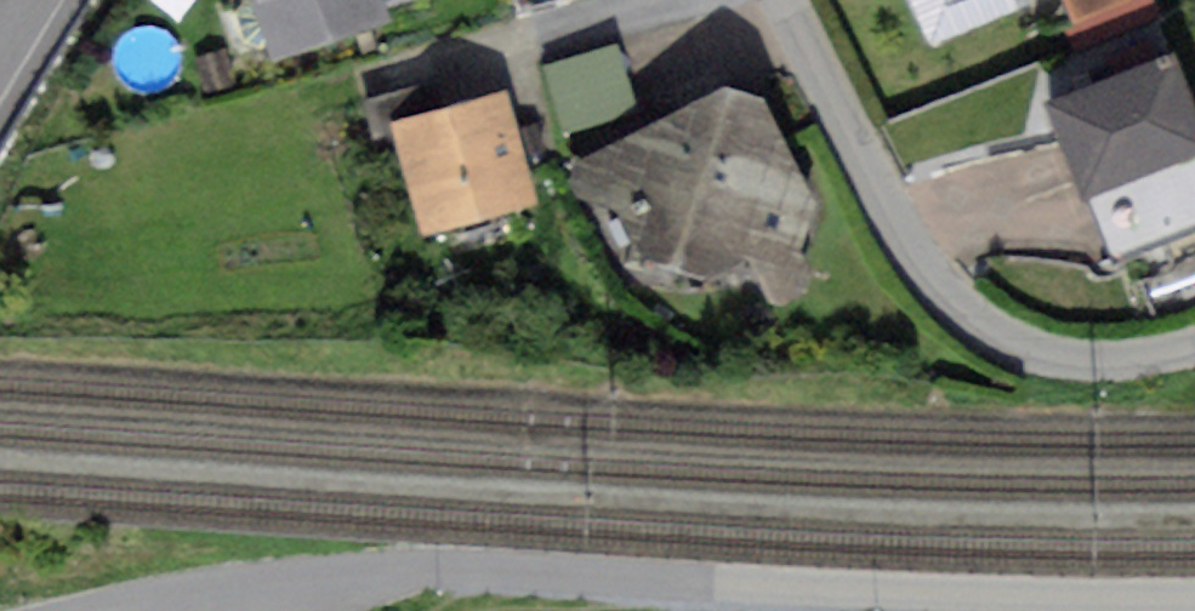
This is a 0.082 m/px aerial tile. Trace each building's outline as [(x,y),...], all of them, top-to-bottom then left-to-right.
[(179,17),(190,0),(151,0),(179,17)] [(273,61),(392,20),(387,5),(402,0),(252,0),(273,61)] [(1074,28),(1143,0),(1062,0),(1074,28)] [(614,45),(537,66),(557,136),(633,115),(614,45)] [(225,51),(193,59),(202,93),(233,85),(225,51)] [(1050,99),(1113,265),(1194,234),(1194,109),(1174,53),(1050,99)] [(389,121),(437,108),(429,79),(356,98),(364,128),(389,121)] [(724,84),(574,163),(567,196),(615,207),(644,256),(729,288),(769,302),(805,293),(812,268),(799,249),(817,199),(765,97),(724,84)] [(437,108),(389,121),(421,232),(536,199),(503,89),(437,108)]
